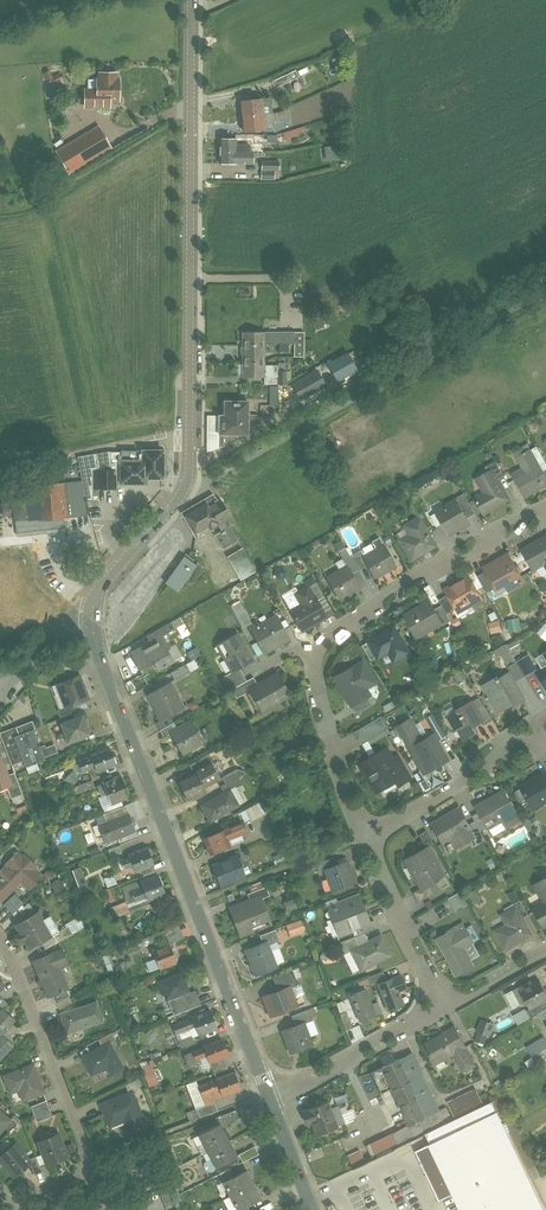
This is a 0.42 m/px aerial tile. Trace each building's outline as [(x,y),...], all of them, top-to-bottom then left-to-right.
[(295,69),(271,81),(274,87),(298,76),(295,69)] [(119,100),(119,78),(117,78),(117,72),(100,72),(100,78),(97,78),(97,89),(85,89),(85,106),(109,106),(109,100),(119,100)] [(46,80),(53,93),(59,90),(58,90),(59,89),(61,88),(62,87),(63,85),(63,82),(63,80),(63,79),(62,77),(60,73),(46,80)] [(272,105),(271,105),(271,99),(261,99),(241,100),(242,116),(262,114),(273,112),(272,105)] [(273,112),(262,114),(242,116),(244,131),(264,129),(264,128),(283,126),(283,119),(288,119),(287,109),(278,112),(273,112)] [(69,172),(111,147),(98,126),(56,151),(69,172)] [(302,126),(284,132),(286,138),(304,133),(302,126)] [(219,138),(219,150),(253,151),(253,144),(236,144),(236,138),(219,138)] [(343,159),(342,145),(327,145),(328,160),(343,159)] [(253,163),(253,151),(219,150),(219,162),(253,163)] [(261,169),(261,180),(274,179),(275,169),(279,169),(279,161),(261,161),(261,169)] [(324,326),(320,316),(312,319),(315,330),(324,326)] [(242,332),(242,344),(265,344),(265,332),(242,332)] [(294,332),(294,350),(304,350),(304,332),(294,332)] [(242,344),(242,361),(265,361),(265,344),(242,344)] [(328,365),(337,380),(357,368),(348,353),(328,365)] [(242,361),(242,377),(265,377),(265,376),(273,376),(273,365),(265,365),(265,361),(242,361)] [(292,383),(301,400),(326,385),(317,369),(292,383)] [(278,370),(278,384),(287,384),(287,370),(278,370)] [(224,415),(219,415),(219,434),(223,434),(223,443),(226,445),(236,440),(236,434),(248,434),(248,423),(260,423),(260,417),(257,417),(257,414),(248,414),(248,400),(224,400),(224,415)] [(520,456),(528,470),(514,477),(526,498),(545,487),(545,474),(545,472),(532,449),(520,456)] [(98,453),(77,457),(80,471),(82,480),(85,499),(92,499),(92,489),(110,489),(117,489),(117,481),(120,481),(120,482),(146,483),(146,478),(163,478),(163,477),(163,451),(163,450),(121,450),(121,451),(98,454),(98,453)] [(505,475),(497,461),(487,467),(490,472),(494,470),(499,479),(505,475)] [(490,472),(478,479),(485,492),(476,497),(485,513),(510,499),(499,479),(494,470),(490,472)] [(18,500),(12,501),(14,521),(23,521),(32,520),(36,519),(36,521),(68,517),(86,515),(85,506),(82,480),(72,481),(74,493),(65,494),(64,482),(53,483),(53,482),(51,481),(49,481),(48,483),(48,484),(16,487),(18,500)] [(476,513),(465,493),(456,498),(458,500),(468,518),(476,513)] [(215,501),(212,496),(184,513),(197,536),(230,516),(220,499),(215,501)] [(468,518),(458,500),(437,512),(449,533),(470,522),(468,518)] [(433,525),(425,511),(419,514),(420,517),(421,517),(427,528),(433,525)] [(427,528),(421,517),(420,517),(410,523),(415,532),(401,540),(412,560),(424,553),(424,552),(429,550),(437,546),(427,528)] [(237,541),(230,527),(216,535),(224,548),(237,541)] [(524,550),(535,569),(545,563),(545,537),(524,550)] [(335,544),(344,560),(350,556),(341,540),(335,544)] [(364,556),(363,556),(368,565),(375,577),(395,565),(384,545),(364,556)] [(243,548),(229,556),(242,579),(256,571),(243,548)] [(361,550),(351,556),(359,570),(368,565),(363,556),(364,556),(361,550)] [(359,570),(351,556),(350,556),(344,560),(347,566),(348,566),(352,573),(359,570)] [(510,556),(497,563),(496,562),(485,568),(487,571),(496,588),(509,580),(514,588),(525,582),(520,572),(521,570),(519,567),(517,567),(510,556)] [(186,557),(168,583),(178,590),(196,564),(186,557)] [(347,566),(327,577),(339,598),(359,586),(352,573),(348,566),(347,566)] [(496,588),(487,571),(478,576),(488,592),(496,588)] [(470,576),(454,585),(455,586),(447,591),(449,595),(457,609),(469,602),(471,605),(483,599),(470,576)] [(317,582),(296,593),(297,594),(299,593),(304,603),(291,610),(302,631),(328,617),(319,600),(325,596),(317,582)] [(449,595),(440,599),(443,605),(448,614),(457,609),(449,595)] [(232,605),(243,627),(253,623),(242,600),(232,605)] [(430,603),(415,612),(414,611),(406,616),(419,638),(419,636),(442,623),(443,623),(436,610),(430,601),(430,602),(430,603)] [(448,614),(443,605),(436,610),(443,623),(442,623),(443,626),(452,621),(448,614)] [(291,626),(281,607),(274,611),(277,617),(278,616),(285,629),(291,626)] [(277,617),(261,626),(258,621),(250,625),(265,652),(274,647),(273,646),(288,637),(289,638),(290,637),(285,629),(278,616),(277,617)] [(508,620),(510,632),(523,630),(521,618),(508,620)] [(492,633),(503,632),(501,620),(490,622),(492,633)] [(151,642),(132,653),(134,658),(140,670),(154,662),(158,670),(165,666),(166,668),(168,667),(167,665),(175,661),(168,650),(171,649),(164,636),(174,630),(170,623),(148,635),(151,642)] [(395,626),(368,641),(369,642),(377,656),(378,657),(391,650),(397,659),(410,652),(395,626)] [(253,660),(238,633),(218,644),(233,671),(234,672),(241,668),(253,660)] [(377,656),(369,642),(363,645),(371,660),(377,656)] [(537,671),(528,655),(517,661),(518,662),(527,677),(537,671)] [(363,661),(335,677),(351,706),(352,705),(367,697),(370,695),(365,685),(374,680),(363,661)] [(518,662),(509,668),(517,682),(527,677),(518,662)] [(187,664),(171,673),(175,680),(191,671),(187,664)] [(233,671),(225,676),(233,689),(248,680),(241,668),(234,672),(233,671)] [(538,673),(545,688),(545,669),(538,673)] [(259,685),(250,690),(251,690),(262,710),(291,694),(279,673),(259,685)] [(501,680),(500,678),(485,687),(489,693),(487,694),(488,697),(487,698),(488,699),(489,699),(492,703),(494,702),(499,711),(513,703),(514,705),(524,700),(510,675),(501,680)] [(80,676),(59,684),(67,706),(67,707),(74,704),(88,699),(80,676)] [(248,680),(233,689),(238,697),(243,694),(251,690),(250,690),(259,685),(254,677),(248,680)] [(170,683),(148,695),(152,703),(155,702),(158,708),(157,709),(162,719),(161,719),(161,720),(188,706),(188,705),(180,709),(175,700),(178,698),(170,683)] [(367,697),(352,705),(356,712),(371,704),(367,697)] [(474,700),(457,710),(458,712),(448,717),(456,732),(459,730),(464,741),(479,733),(475,727),(485,721),(479,710),(474,700)] [(67,706),(58,710),(61,718),(77,712),(74,704),(67,707),(67,706)] [(494,721),(486,706),(479,710),(485,721),(487,725),(494,721)] [(83,717),(65,724),(68,732),(67,732),(70,741),(89,733),(83,717)] [(381,717),(360,729),(367,741),(388,729),(381,717)] [(435,736),(423,742),(410,720),(398,726),(424,772),(447,759),(435,736)] [(438,720),(431,724),(440,740),(447,736),(438,720)] [(177,729),(171,733),(182,753),(203,742),(191,721),(177,729)] [(174,723),(160,730),(164,737),(171,733),(177,729),(174,723)] [(35,729),(22,734),(20,729),(17,730),(16,727),(5,731),(13,749),(7,751),(13,766),(24,761),(27,767),(47,760),(45,757),(41,746),(35,729)] [(5,731),(0,733),(7,751),(13,749),(5,731)] [(41,746),(45,757),(58,752),(55,744),(47,747),(46,745),(41,746)] [(110,748),(92,755),(92,756),(97,767),(98,772),(117,765),(116,764),(118,762),(116,758),(113,757),(110,748)] [(387,751),(363,765),(376,789),(395,778),(398,783),(410,776),(397,754),(391,758),(387,751)] [(0,755),(0,790),(7,787),(13,784),(9,775),(1,754),(0,755)] [(208,755),(190,765),(195,773),(197,772),(196,770),(211,761),(208,755)] [(92,756),(79,761),(83,772),(97,767),(92,756)] [(211,761),(196,770),(197,772),(195,773),(180,780),(180,781),(179,783),(181,789),(183,789),(188,800),(207,792),(205,787),(217,780),(219,775),(219,774),(211,761)] [(235,770),(223,776),(227,783),(239,776),(235,770)] [(15,772),(9,775),(13,784),(7,787),(12,797),(23,792),(15,772)] [(522,787),(532,804),(544,797),(545,800),(545,773),(522,787)] [(227,783),(222,786),(221,786),(225,793),(230,790),(231,791),(243,784),(239,776),(227,783)] [(122,777),(98,786),(102,797),(108,794),(112,804),(129,797),(122,777)] [(93,780),(76,787),(78,793),(96,787),(93,780)] [(225,793),(215,798),(216,800),(203,807),(211,820),(239,805),(231,791),(230,790),(225,793)] [(505,792),(477,808),(479,812),(488,828),(502,820),(507,828),(521,820),(505,792)] [(263,801),(246,810),(252,821),(269,812),(263,801)] [(25,805),(16,808),(19,815),(28,812),(25,805)] [(127,806),(104,814),(107,820),(129,812),(127,807),(127,806)] [(461,809),(451,815),(445,819),(445,818),(432,825),(443,844),(456,836),(461,845),(458,847),(458,848),(475,839),(477,837),(470,826),(461,809)] [(107,820),(101,823),(102,823),(105,833),(102,834),(106,844),(137,832),(129,812),(107,820)] [(488,828),(479,812),(473,816),(477,822),(482,832),(488,828)] [(243,822),(205,838),(212,854),(230,846),(228,840),(247,832),(243,822)] [(482,832),(477,822),(470,826),(477,837),(475,839),(479,846),(487,841),(482,832)] [(102,823),(94,826),(98,836),(102,834),(105,833),(102,823)] [(288,827),(279,832),(285,844),(294,839),(288,827)] [(435,844),(427,830),(419,835),(427,848),(428,847),(429,848),(435,844)] [(122,845),(110,850),(112,855),(124,851),(122,845)] [(427,848),(406,860),(422,888),(428,885),(445,876),(429,848),(428,847),(427,848)] [(148,848),(130,855),(130,857),(134,865),(136,872),(140,870),(153,865),(155,864),(152,856),(153,854),(151,849),(149,848),(148,848)] [(7,865),(8,866),(0,874),(0,895),(3,899),(22,880),(30,887),(41,876),(34,868),(35,867),(24,855),(22,857),(19,853),(7,865)] [(238,856),(214,866),(221,885),(245,875),(242,867),(244,866),(245,864),(243,858),(241,857),(239,858),(238,856)] [(130,857),(122,860),(125,869),(134,865),(130,857)] [(330,859),(316,864),(319,872),(325,870),(325,869),(333,866),(330,859)] [(333,866),(325,869),(325,870),(333,891),(356,882),(347,860),(333,866)] [(153,865),(140,870),(142,876),(143,875),(155,871),(153,865)] [(81,867),(73,870),(80,892),(89,889),(81,867)] [(51,875),(47,870),(43,875),(47,879),(51,875)] [(155,871),(143,875),(145,881),(157,876),(155,871)] [(108,886),(117,883),(114,875),(106,877),(108,886)] [(145,881),(142,882),(144,888),(147,897),(148,900),(166,893),(159,875),(157,876),(145,881)] [(66,880),(52,883),(54,893),(67,890),(66,880)] [(125,895),(132,892),(140,889),(137,881),(122,887),(125,895)] [(262,882),(250,886),(252,892),(264,888),(262,882)] [(422,888),(414,892),(419,902),(434,894),(428,885),(422,888)] [(115,898),(111,887),(104,890),(108,900),(115,898)] [(252,892),(248,894),(251,902),(262,898),(270,895),(267,887),(264,888),(252,892)] [(140,889),(132,892),(135,901),(147,897),(144,888),(140,889)] [(516,890),(509,894),(514,903),(521,899),(516,890)] [(461,892),(449,899),(456,912),(469,905),(461,892)] [(358,897),(332,907),(342,933),(357,927),(368,923),(367,922),(358,897)] [(18,904),(23,904),(23,898),(10,898),(10,908),(18,908),(18,904)] [(241,905),(241,904),(231,908),(241,935),(253,930),(251,925),(269,917),(262,898),(251,902),(241,905)] [(293,899),(284,903),(287,912),(297,908),(293,899)] [(529,914),(521,900),(514,904),(516,908),(517,907),(523,918),(529,914)] [(127,901),(111,907),(114,913),(117,912),(120,918),(132,914),(127,901)] [(535,909),(545,927),(545,926),(545,902),(535,909)] [(516,908),(503,915),(508,924),(497,931),(507,949),(532,934),(523,918),(517,907),(516,908)] [(39,908),(15,922),(31,949),(54,935),(39,908)] [(302,919),(286,925),(291,935),(306,929),(302,919)] [(374,919),(367,922),(368,923),(357,927),(360,934),(378,928),(374,919)] [(464,923),(453,929),(456,934),(466,928),(464,923)] [(69,925),(56,933),(60,941),(74,933),(69,925)] [(456,934),(453,929),(445,934),(444,934),(443,934),(444,935),(437,939),(457,975),(474,966),(464,949),(474,943),(481,939),(472,925),(471,925),(466,928),(456,934)] [(174,927),(149,936),(151,943),(177,933),(174,927)] [(277,929),(261,935),(264,943),(268,941),(270,945),(281,940),(277,929)] [(359,946),(352,950),(361,968),(375,962),(375,963),(391,955),(381,936),(359,946)] [(355,937),(340,943),(345,953),(351,950),(352,950),(359,946),(355,937)] [(264,943),(246,950),(256,975),(278,967),(270,945),(268,941),(264,943)] [(170,944),(154,950),(161,968),(177,962),(177,961),(178,959),(176,953),(173,952),(170,944)] [(64,949),(45,957),(46,959),(35,963),(49,996),(53,995),(68,989),(59,966),(69,962),(64,949)] [(293,969),(273,977),(279,991),(290,987),(299,984),(293,969)] [(383,971),(369,977),(371,984),(386,979),(383,971)] [(181,973),(163,981),(165,987),(164,988),(167,998),(188,990),(185,982),(185,981),(186,980),(184,976),(183,975),(182,975),(181,973)] [(401,976),(379,984),(389,1010),(402,1004),(397,991),(405,988),(401,976)] [(532,980),(521,987),(520,987),(514,990),(521,1003),(527,1000),(531,1007),(532,1008),(545,1000),(545,990),(541,980),(534,984),(532,980)] [(279,991),(264,996),(272,1016),(297,1006),(290,987),(279,991)] [(68,989),(53,995),(57,1002),(69,996),(70,995),(68,989)] [(365,990),(350,995),(355,1008),(356,1007),(361,1020),(375,1015),(365,990)] [(193,992),(175,999),(181,1013),(199,1006),(193,992)] [(69,996),(57,1002),(60,1009),(72,1002),(69,996)] [(532,1008),(531,1007),(526,1010),(531,1019),(545,1010),(545,1000),(532,1008)] [(98,1001),(60,1013),(67,1034),(105,1021),(98,1001)] [(13,1044),(8,1039),(17,1029),(12,1024),(15,1020),(3,1009),(2,1009),(0,1011),(0,1059),(13,1044)] [(308,1009),(293,1015),(297,1027),(306,1023),(306,1024),(312,1021),(308,1009)] [(198,1015),(193,1017),(193,1018),(196,1026),(200,1035),(218,1028),(211,1010),(205,1013),(198,1015)] [(353,1027),(347,1011),(340,1014),(347,1030),(353,1027)] [(193,1018),(173,1025),(177,1034),(196,1026),(193,1018)] [(486,1043),(488,1034),(493,1036),(496,1023),(481,1019),(475,1041),(486,1043)] [(297,1027),(283,1032),(291,1053),(313,1045),(306,1024),(306,1023),(297,1027)] [(457,1026),(425,1043),(436,1063),(455,1052),(462,1065),(472,1059),(475,1064),(476,1064),(466,1046),(467,1045),(457,1026)] [(112,1032),(99,1039),(103,1046),(110,1042),(110,1043),(116,1040),(112,1032)] [(192,1035),(179,1040),(182,1048),(195,1043),(192,1035)] [(222,1039),(204,1046),(205,1047),(208,1055),(211,1063),(225,1057),(229,1056),(222,1039)] [(103,1046),(83,1056),(92,1073),(108,1065),(112,1074),(123,1068),(110,1043),(110,1042),(103,1046)] [(205,1047),(185,1055),(189,1065),(198,1062),(197,1060),(208,1055),(205,1047)] [(532,1056),(537,1064),(545,1059),(545,1048),(532,1056)] [(439,1110),(411,1053),(399,1059),(426,1117),(439,1110)] [(225,1057),(211,1063),(215,1073),(229,1068),(225,1057)] [(399,1059),(398,1059),(371,1072),(381,1092),(391,1087),(409,1125),(426,1117),(399,1059)] [(149,1087),(160,1083),(152,1062),(142,1066),(149,1087)] [(33,1065),(5,1076),(10,1087),(18,1084),(24,1099),(44,1091),(33,1065)] [(235,1072),(217,1080),(220,1089),(223,1096),(242,1089),(238,1080),(240,1079),(238,1073),(235,1073),(235,1072)] [(139,1078),(126,1084),(129,1091),(142,1086),(139,1078)] [(217,1080),(199,1086),(203,1096),(211,1093),(220,1089),(217,1080)] [(499,1096),(494,1087),(489,1090),(494,1099),(499,1096)] [(455,1116),(483,1103),(476,1088),(448,1102),(455,1116)] [(220,1089),(211,1093),(213,1099),(223,1096),(220,1089)] [(133,1093),(103,1104),(111,1124),(125,1119),(130,1132),(137,1129),(137,1130),(140,1129),(140,1128),(145,1126),(133,1093)] [(47,1100),(32,1106),(35,1114),(50,1108),(47,1100)] [(215,1102),(198,1109),(201,1117),(218,1110),(215,1102)] [(327,1102),(307,1109),(308,1110),(302,1113),(306,1123),(311,1121),(313,1127),(314,1126),(317,1135),(336,1128),(336,1127),(344,1123),(338,1105),(329,1109),(327,1102)] [(426,1133),(431,1143),(416,1151),(440,1200),(454,1194),(462,1209),(544,1209),(530,1180),(492,1102),(453,1121),(426,1133)] [(426,1117),(409,1125),(416,1138),(426,1133),(453,1121),(446,1107),(439,1110),(426,1117)] [(50,1108),(35,1114),(39,1126),(52,1121),(50,1116),(53,1115),(50,1108)] [(5,1127),(11,1120),(11,1119),(0,1110),(0,1132),(5,1127)] [(237,1110),(220,1116),(225,1124),(240,1116),(237,1110)] [(15,1114),(11,1119),(11,1120),(5,1127),(10,1131),(21,1119),(15,1114)] [(220,1124),(201,1134),(209,1150),(228,1141),(220,1124)] [(409,1125),(393,1133),(399,1146),(416,1138),(409,1125)] [(60,1133),(39,1141),(48,1164),(69,1156),(60,1133)] [(372,1159),(399,1146),(393,1133),(366,1146),(372,1159)] [(228,1141),(209,1150),(212,1157),(213,1158),(216,1156),(220,1164),(216,1166),(217,1166),(236,1156),(228,1141)] [(0,1156),(0,1158),(15,1176),(31,1163),(32,1162),(29,1159),(16,1143),(0,1156)] [(255,1146),(239,1154),(243,1162),(259,1154),(255,1146)] [(359,1150),(347,1155),(353,1167),(365,1161),(359,1150)] [(37,1156),(29,1159),(32,1162),(31,1163),(35,1174),(43,1171),(37,1156)] [(212,1157),(204,1162),(205,1164),(204,1165),(206,1169),(208,1169),(209,1171),(217,1166),(216,1166),(220,1164),(216,1156),(213,1158),(212,1157)] [(230,1168),(212,1177),(216,1185),(224,1181),(234,1176),(230,1168)] [(234,1176),(224,1181),(231,1195),(255,1183),(247,1170),(234,1176)] [(255,1183),(231,1195),(238,1209),(248,1205),(262,1197),(255,1183)] [(176,1184),(160,1190),(166,1206),(182,1200),(176,1184)] [(224,1199),(229,1209),(236,1209),(238,1209),(231,1195),(224,1199)]
